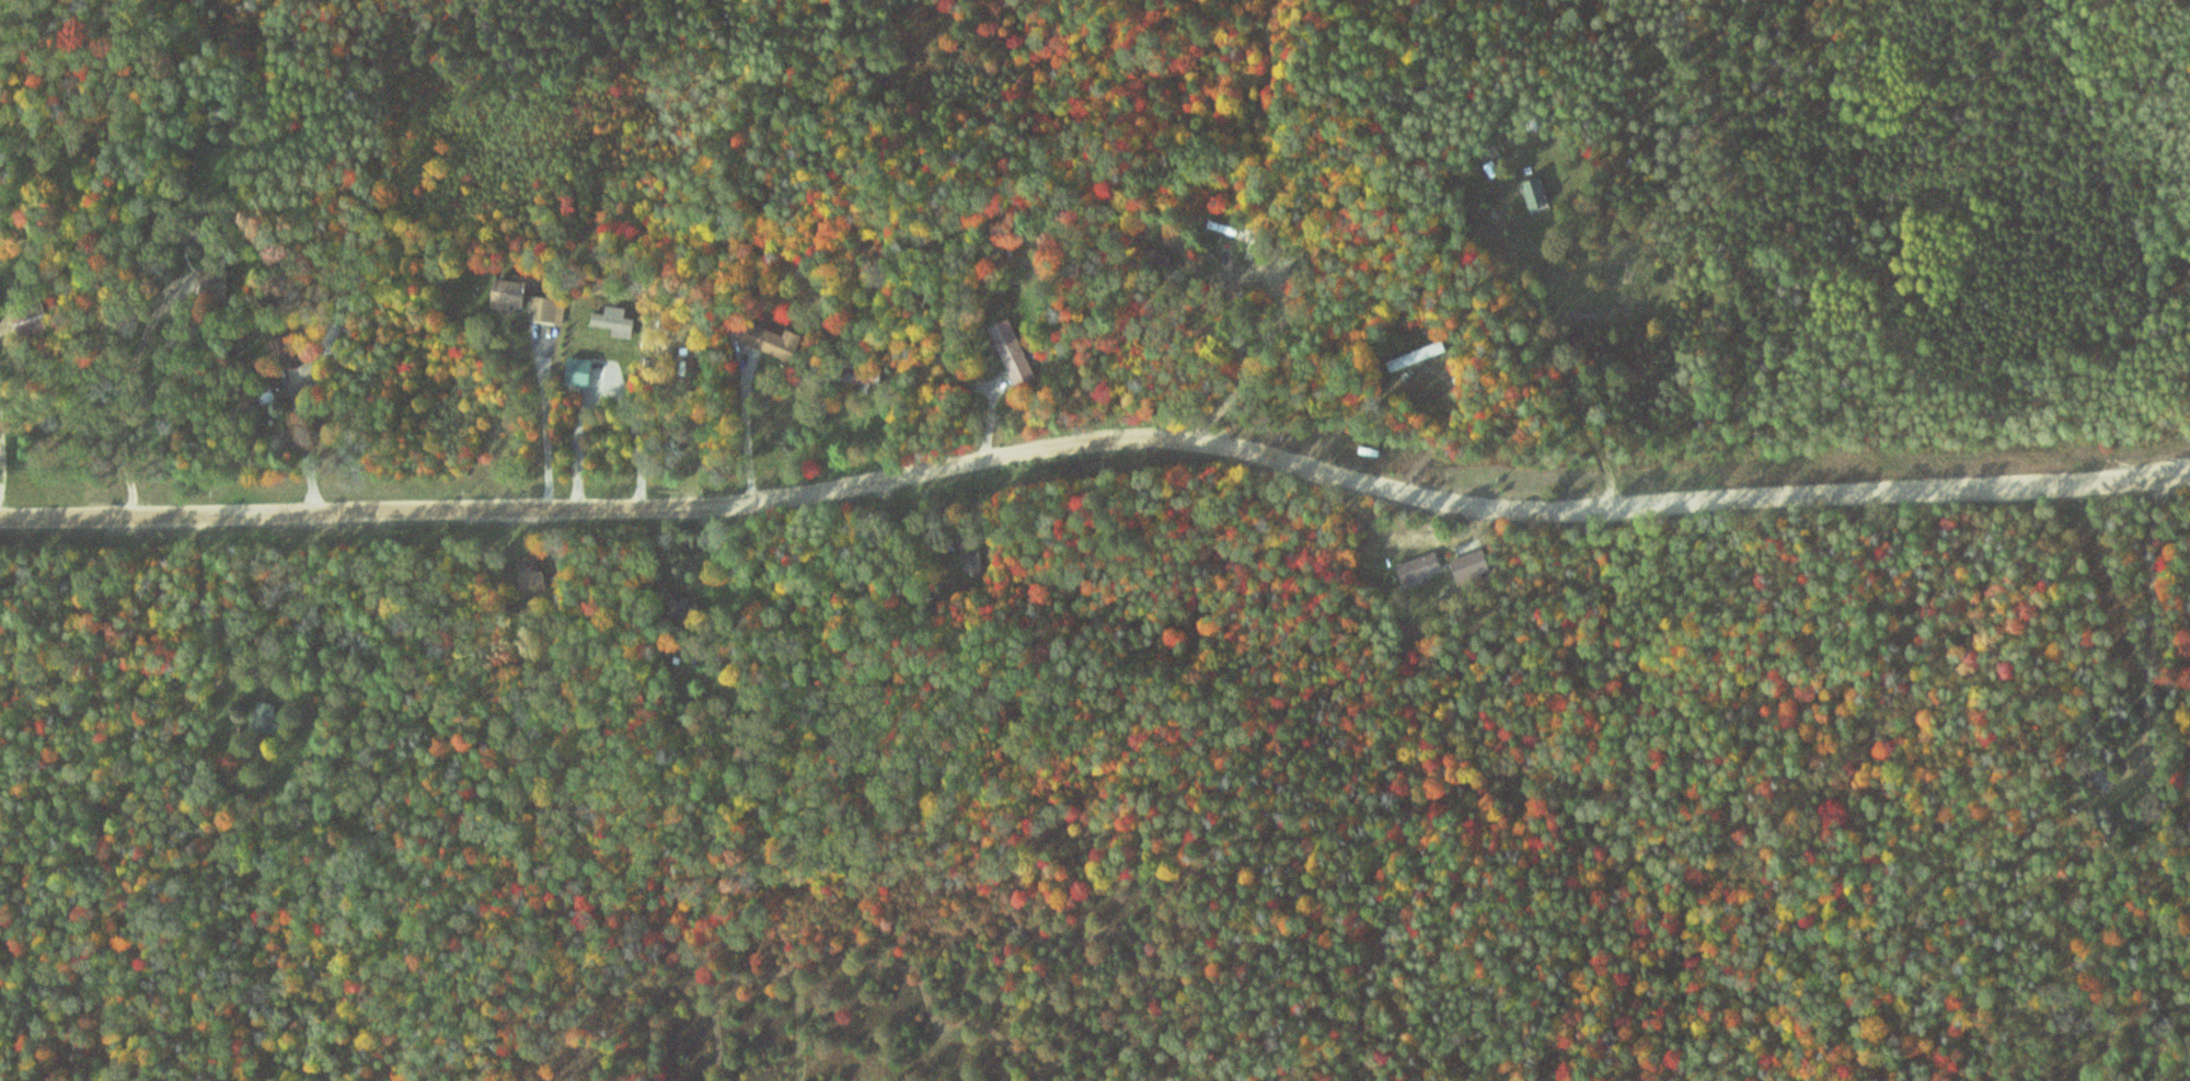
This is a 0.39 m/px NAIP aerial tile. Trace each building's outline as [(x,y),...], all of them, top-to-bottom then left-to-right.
[(1525,184),(1533,211),(1549,207),(1541,179),(1525,184)] [(498,309),(534,312),(533,319),(559,322),(562,298),(535,295),(537,283),(501,279),(498,309)] [(20,338),(56,330),(50,304),(14,312),(20,338)] [(1014,316),(991,325),(1017,389),(1040,380),(1014,316)] [(1400,369),(1453,354),(1450,342),(1397,357),(1400,369)] [(239,390),(239,410),(282,410),(282,390),(239,390)] [(1489,547),(1453,561),(1463,585),(1499,570),(1489,547)] [(1449,572),(1441,551),(1400,566),(1407,587),(1449,572)] [(247,723),(266,731),(275,710),(256,703),(247,723)]
